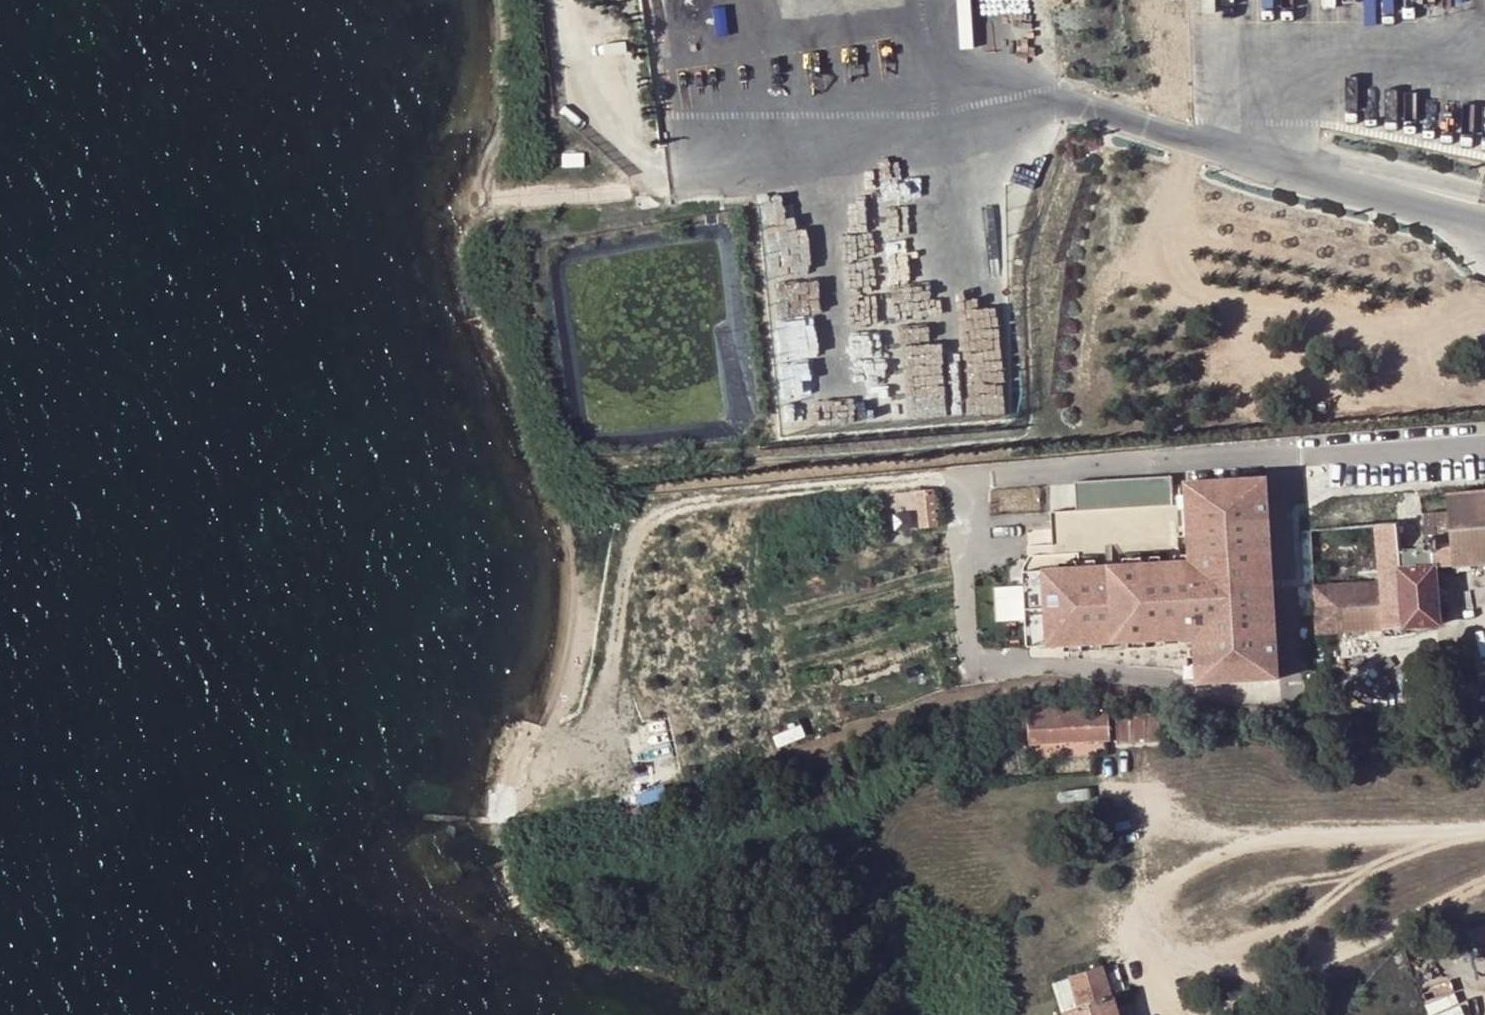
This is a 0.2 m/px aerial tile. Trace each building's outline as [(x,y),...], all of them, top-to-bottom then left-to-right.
[(584,153),(564,154),(564,166),(584,166),(584,153)] [(920,525),(940,524),(938,487),(918,488),(920,525)] [(1181,494),(1183,516),(1046,526),(1049,569),(1021,571),(1022,583),(1028,662),(1194,649),(1198,694),(1277,688),(1262,488),(1181,494)] [(1378,570),(1379,582),(1354,584),(1322,587),(1327,635),(1360,632),(1440,624),(1436,568),(1476,564),(1471,512),(1484,511),(1484,492),(1461,494),(1447,496),(1448,511),(1421,514),(1424,541),(1420,541),(1416,545),(1416,550),(1400,552),(1398,524),(1383,525),(1384,540),(1394,540),(1397,568),(1378,570)] [(1484,563),(1484,511),(1471,512),(1476,564),(1484,563)] [(1383,525),(1374,526),(1378,570),(1397,568),(1394,540),(1384,540),(1383,525)] [(996,585),(999,620),(1024,619),(1022,584),(996,585)] [(1313,588),(1317,636),(1327,635),(1322,587),(1313,588)] [(1025,720),(1027,746),(1110,738),(1106,707),(1085,709),(1084,714),(1065,716),(1063,708),(1041,710),(1042,719),(1025,720)] [(1160,739),(1158,711),(1116,714),(1118,743),(1160,739)] [(1101,969),(1053,984),(1062,1014),(1114,1014),(1101,969)]
